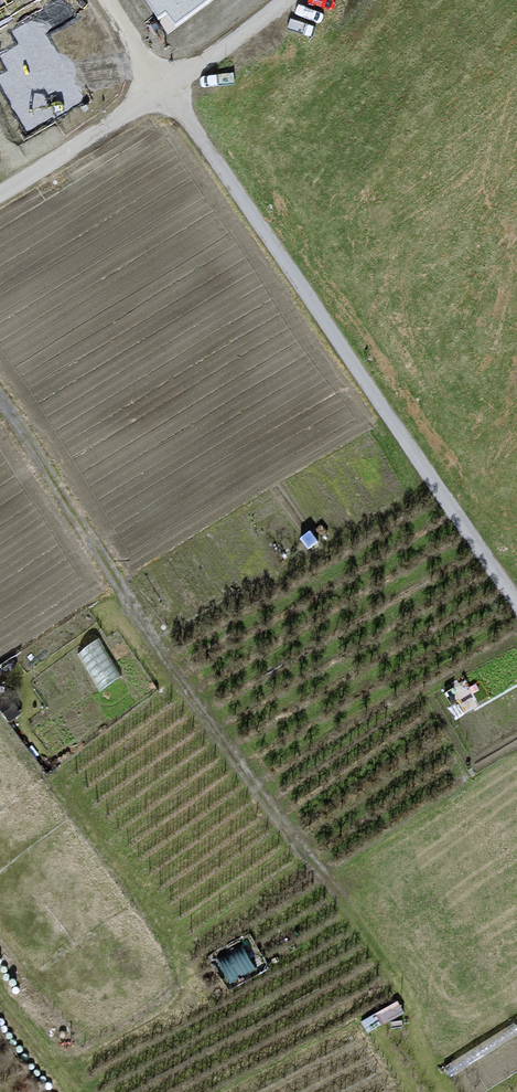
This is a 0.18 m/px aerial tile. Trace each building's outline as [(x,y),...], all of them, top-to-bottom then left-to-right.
[(159,17),(167,10),(178,24),(209,0),(146,0),(159,17)] [(115,617),(17,683),(21,696),(27,698),(126,630),(123,626),(115,617)]
